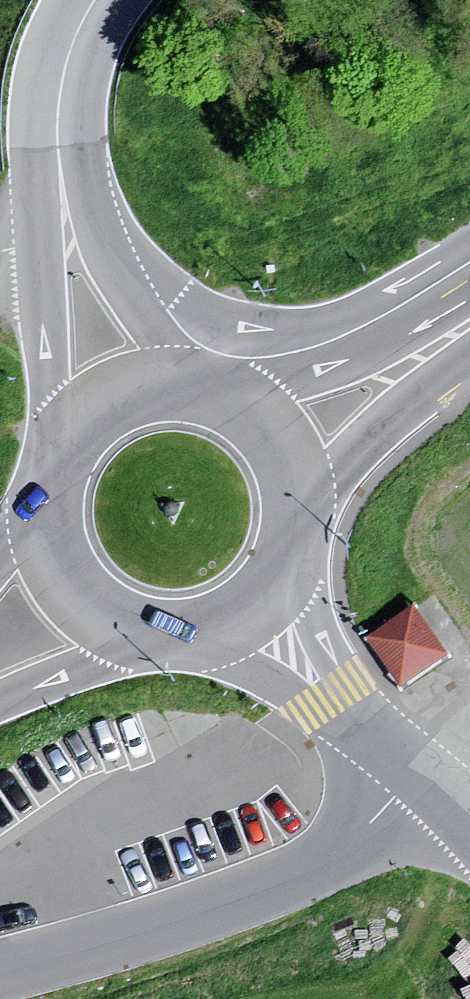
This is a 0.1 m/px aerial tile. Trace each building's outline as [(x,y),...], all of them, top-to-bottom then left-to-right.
[(444,655),(412,609),(369,638),(400,684),(444,655)]
